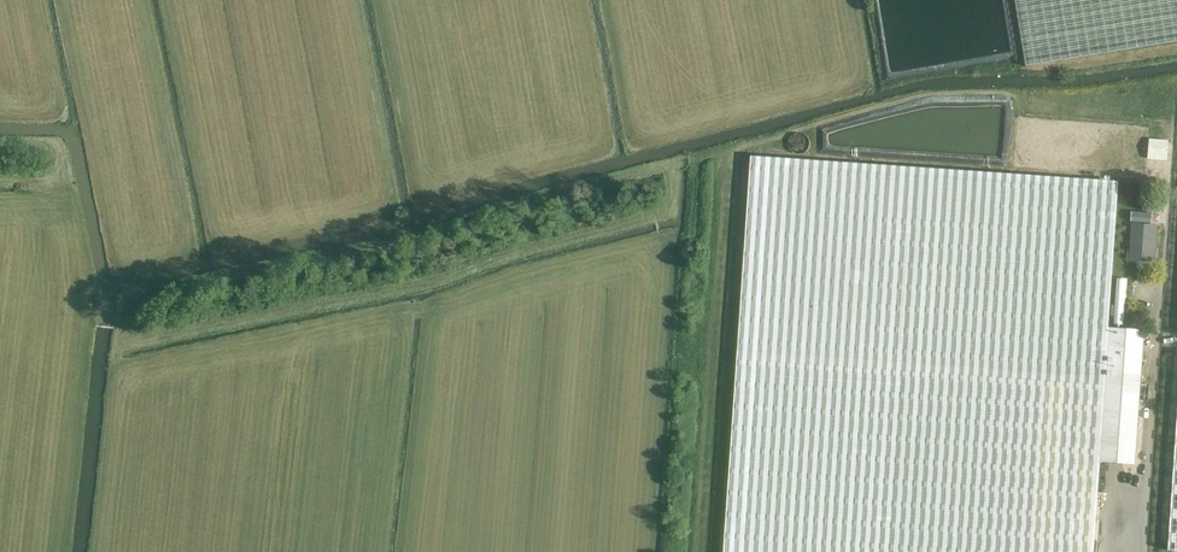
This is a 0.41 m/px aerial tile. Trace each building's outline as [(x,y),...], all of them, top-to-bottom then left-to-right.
[(1026,66),(1118,51),(1176,41),(1176,0),(1015,0),(1026,66)] [(1149,139),(1147,159),(1167,160),(1168,140),(1149,139)] [(1099,462),(1135,464),(1145,329),(1109,327),(1119,182),(751,156),(724,551),(1093,551),(1099,462)] [(1156,225),(1132,224),(1130,259),(1154,261),(1156,225)] [(1168,550),(1176,550),(1176,412),(1168,550)]
